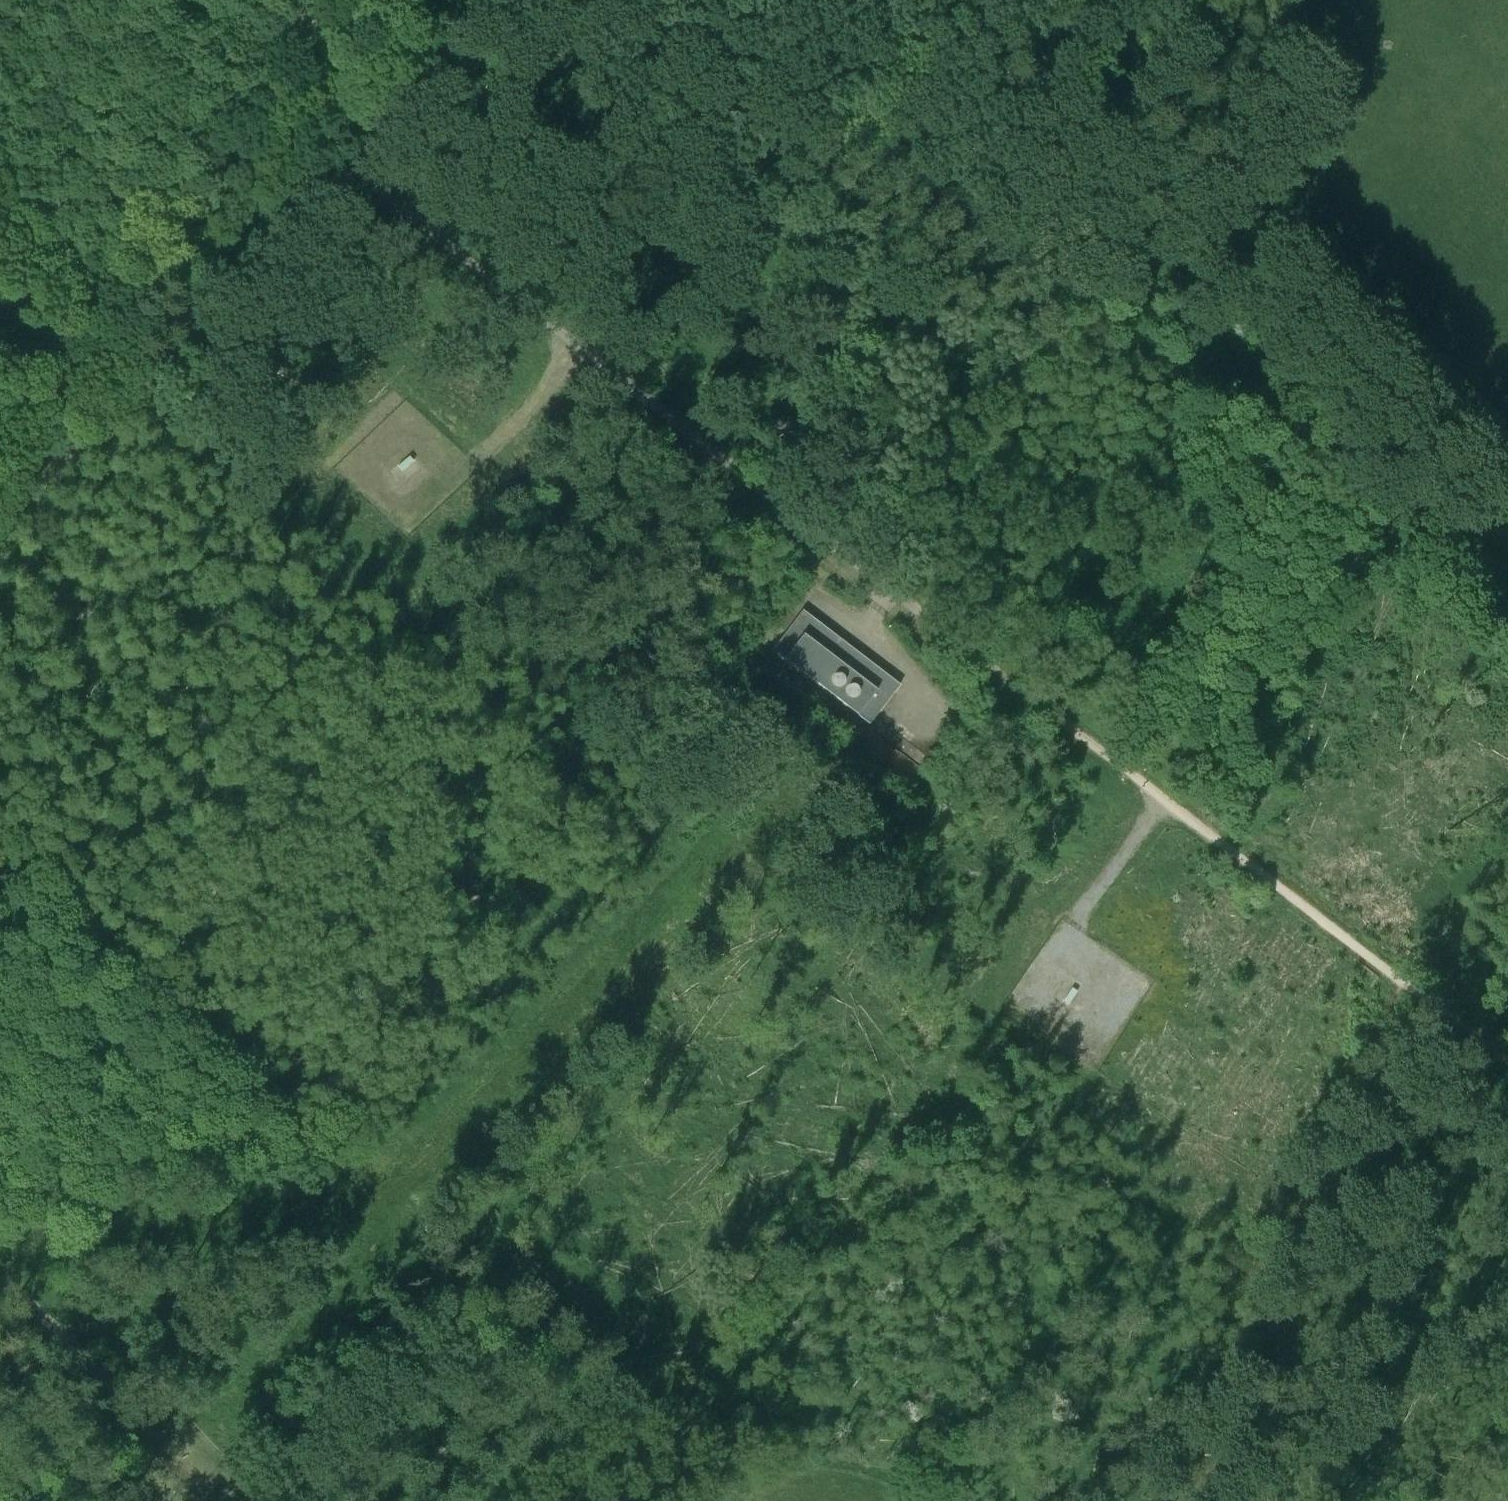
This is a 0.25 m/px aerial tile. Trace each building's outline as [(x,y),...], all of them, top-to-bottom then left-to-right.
[(907,688),(806,614),(775,656),(876,730),(907,688)]
